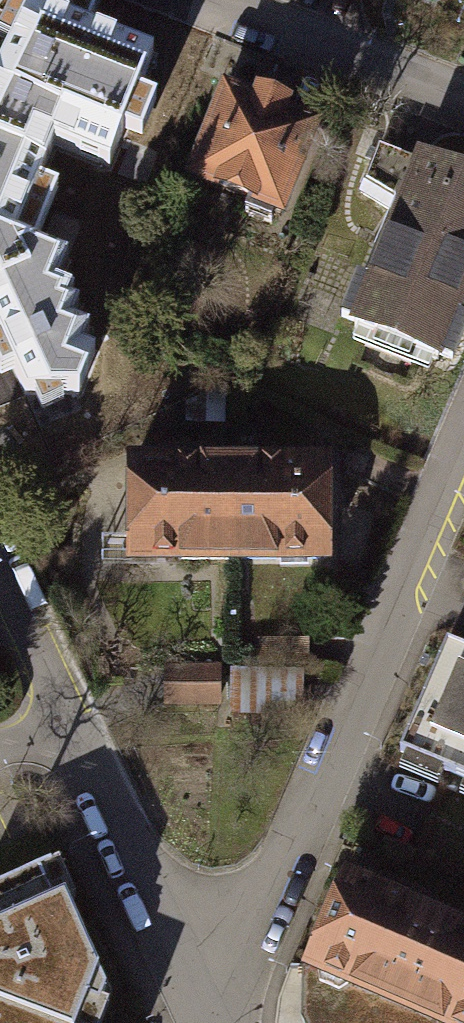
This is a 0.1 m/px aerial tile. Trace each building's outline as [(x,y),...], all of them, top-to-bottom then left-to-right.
[(0,70),(0,146),(47,164),(54,145),(109,166),(124,130),(142,137),(156,101),(138,94),(153,54),(89,30),(95,16),(54,0),(48,14),(30,7),(6,57),(0,70)] [(219,96),(187,179),(271,211),(303,128),(256,110),(219,96)] [(352,191),(390,214),(412,159),(371,144),(352,191)] [(0,146),(0,336),(1,338),(0,338),(0,373),(1,376),(15,370),(26,394),(79,395),(95,354),(82,348),(89,331),(72,324),(79,306),(70,302),(74,293),(56,287),(68,258),(36,245),(58,189),(39,182),(47,164),(0,146)] [(345,325),(431,360),(463,278),(463,175),(414,155),(412,159),(390,214),(363,281),(350,276),(333,319),(346,324),(345,325)] [(317,558),(318,463),(273,462),(172,462),(124,461),(123,557),(233,558),(317,558)] [(392,750),(463,781),(463,652),(438,641),(392,750)] [(164,664),(165,705),(220,704),(220,663),(164,664)] [(230,667),(230,713),(304,712),(304,666),(230,667)] [(304,963),(445,1022),(463,1022),(463,917),(458,914),(432,903),(342,862),(298,960),(304,963)] [(112,995),(56,868),(0,893),(0,1022),(103,1022),(112,995)] [(304,963),(300,1014),(304,1022),(445,1022),(304,963)]
